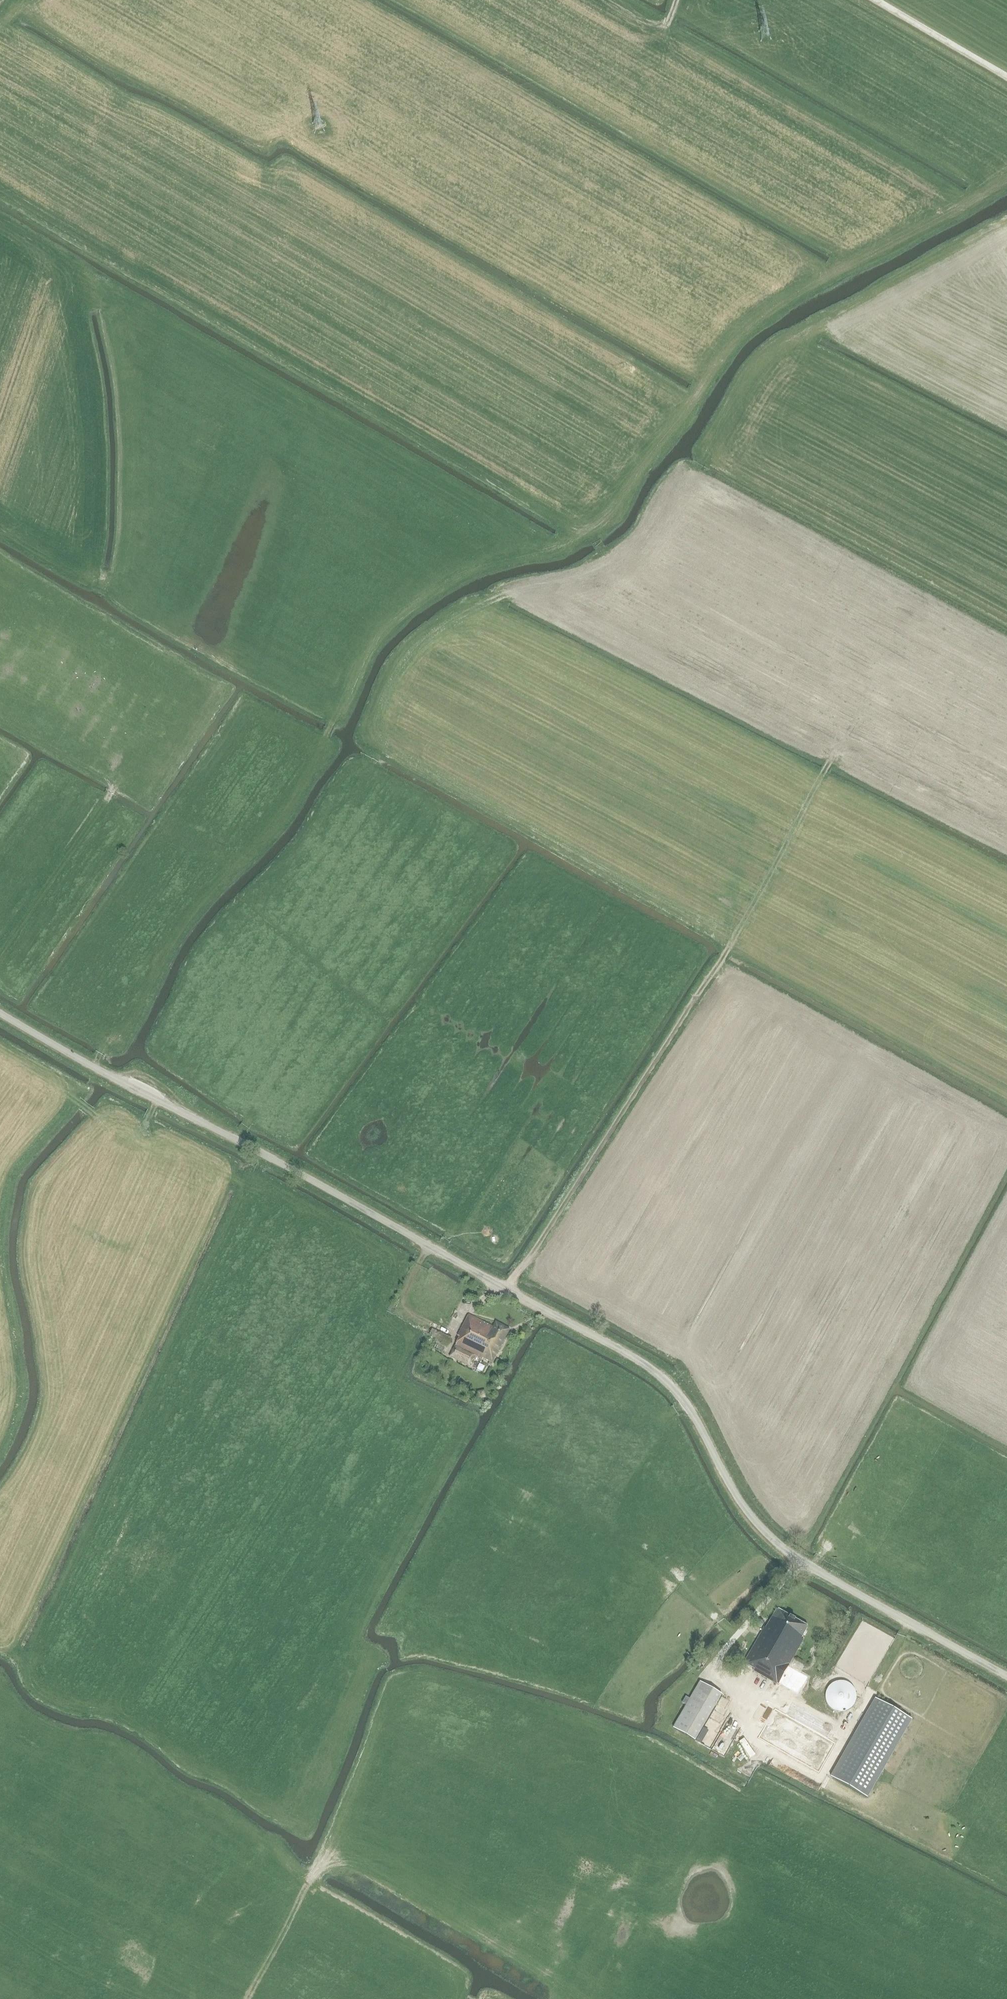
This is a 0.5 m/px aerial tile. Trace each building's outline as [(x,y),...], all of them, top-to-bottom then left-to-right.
[(493,1327),(491,1326),(469,1315),(458,1336),(460,1337),(451,1356),(470,1365),(474,1355),(483,1359),(483,1358),(492,1363),(507,1334),(506,1333),(508,1329),(495,1322),(493,1327)] [(449,1338),(432,1329),(429,1335),(446,1344),(449,1338)] [(477,1391),(478,1399),(487,1398),(486,1390),(477,1391)] [(808,1627),(777,1609),(766,1628),(764,1628),(744,1663),(754,1669),(753,1670),(778,1684),(779,1683),(797,1693),(807,1676),(789,1665),(803,1640),(801,1639),(808,1627)] [(882,1662),(896,1637),(880,1629),(872,1644),(868,1642),(865,1648),(873,1652),(871,1656),(882,1662)] [(722,1694),(700,1681),(673,1728),(695,1741),(722,1694)] [(853,1686),(852,1685),(851,1684),(850,1684),(849,1683),(847,1682),(845,1682),(844,1681),(843,1681),(840,1681),(838,1681),(837,1681),(836,1682),(835,1682),(834,1683),(832,1684),(831,1685),(830,1685),(829,1687),(828,1687),(828,1689),(827,1690),(826,1691),(826,1693),(826,1694),(826,1695),(825,1696),(825,1697),(826,1699),(826,1700),(826,1701),(827,1703),(827,1704),(828,1705),(829,1706),(829,1707),(830,1707),(831,1708),(832,1709),(834,1710),(836,1711),(837,1712),(839,1712),(841,1712),(843,1712),(845,1711),(847,1711),(848,1710),(850,1709),(851,1708),(852,1707),(854,1705),(855,1704),(855,1702),(856,1701),(856,1700),(856,1699),(856,1697),(856,1696),(856,1695),(856,1693),(856,1692),(856,1691),(855,1690),(854,1688),(853,1686)] [(875,1699),(830,1777),(867,1798),(912,1720),(875,1699)] [(819,1772),(836,1743),(775,1708),(758,1737),(819,1772)] [(735,1760),(732,1765),(750,1775),(753,1769),(735,1760)]
